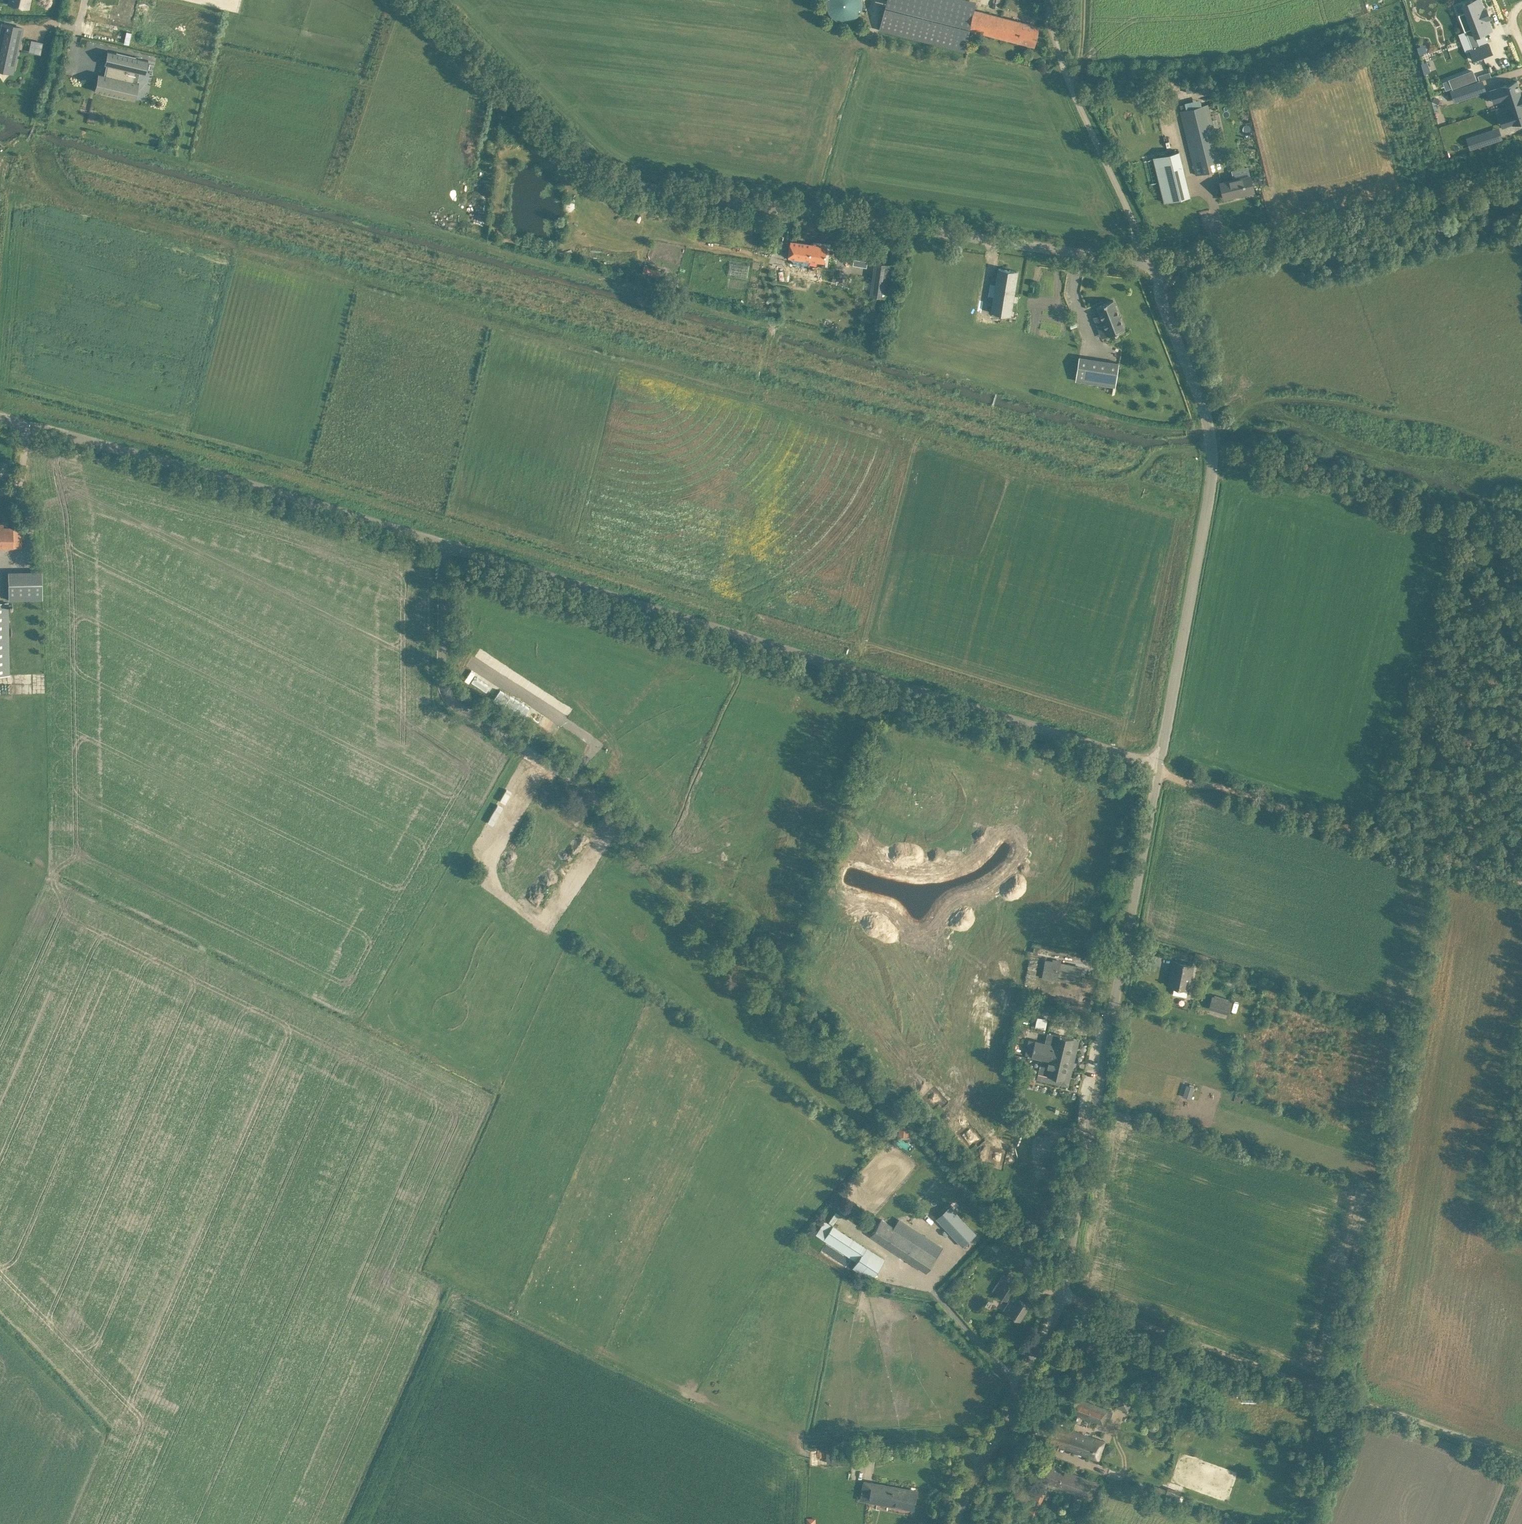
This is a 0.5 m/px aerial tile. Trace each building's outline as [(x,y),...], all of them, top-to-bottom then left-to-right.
[(132,10),(134,0),(121,0),(119,7),(113,6),(110,22),(131,26),(134,11),(132,10)] [(862,3),(862,0),(827,0),(826,3),(827,9),(830,14),(834,18),(839,20),(844,21),(850,20),(855,18),(859,14),(861,9),(862,3)] [(975,9),(976,3),(965,0),(886,0),(879,27),(964,49),(970,28),(1035,45),(1040,26),(975,9)] [(1465,30),(1473,49),(1470,50),(1471,50),(1474,58),(1474,59),(1492,52),(1492,51),(1491,52),(1488,44),(1489,43),(1488,43),(1480,46),(1476,35),(1492,28),(1487,17),(1489,16),(1487,16),(1484,9),(1486,8),(1484,8),(1481,0),(1471,0),(1463,3),(1466,11),(1458,14),(1465,30)] [(3,23),(0,35),(0,63),(14,66),(17,49),(15,49),(16,44),(18,45),(22,27),(3,23)] [(94,89),(94,90),(101,92),(100,93),(102,93),(102,92),(125,97),(125,98),(126,99),(130,81),(133,82),(135,71),(145,73),(145,72),(144,72),(147,60),(148,61),(148,60),(136,57),(136,56),(135,56),(134,56),(117,52),(116,51),(116,52),(107,50),(107,51),(108,51),(105,63),(104,63),(104,64),(107,64),(105,74),(98,73),(98,74),(99,74),(95,89),(94,89)] [(1426,60),(1421,62),(1424,73),(1430,71),(1426,60)] [(1467,72),(1455,76),(1458,85),(1470,80),(1475,78),(1472,70),(1467,72)] [(1489,71),(1478,75),(1480,80),(1491,76),(1489,71)] [(1494,88),(1498,101),(1504,99),(1506,104),(1521,99),(1521,92),(1517,80),(1494,88)] [(1472,84),(1452,91),(1455,100),(1475,94),(1485,90),(1482,81),(1472,84)] [(1186,85),(1187,91),(1202,89),(1201,82),(1186,85)] [(1502,112),(1506,125),(1521,120),(1521,99),(1506,104),(1508,110),(1502,112)] [(1180,110),(1193,164),(1196,174),(1224,167),(1208,104),(1180,110)] [(1488,131),(1468,138),(1471,147),(1491,141),(1501,138),(1498,128),(1488,131)] [(1179,150),(1153,157),(1164,201),(1190,195),(1179,150)] [(1234,179),(1220,182),(1224,197),(1233,195),(1239,194),(1254,190),(1250,175),(1249,175),(1247,166),(1232,170),(1234,179)] [(791,241),(790,251),(789,256),(794,257),(790,284),(806,286),(809,259),(825,261),(827,245),(791,241)] [(875,261),(874,271),(870,295),(890,298),(895,264),(875,261)] [(645,264),(642,273),(659,279),(662,270),(645,264)] [(999,267),(995,288),(994,298),(992,312),(1011,315),(1018,271),(999,267)] [(1097,305),(1101,314),(1109,335),(1125,329),(1113,299),(1097,305)] [(1076,380),(1115,386),(1119,362),(1079,356),(1076,380)] [(766,412),(761,426),(774,432),(780,418),(766,412)] [(1240,464),(1253,467),(1254,459),(1241,457),(1240,464)] [(22,547),(21,527),(4,527),(4,523),(0,524),(0,547),(22,547)] [(42,570),(8,571),(9,599),(42,598),(42,570)] [(9,674),(8,602),(0,602),(0,674),(9,674)] [(1056,974),(1080,978),(1081,969),(1069,967),(1069,964),(1060,962),(1061,960),(1052,959),(1052,961),(1045,960),(1042,976),(1055,979),(1056,974)] [(1193,964),(1183,962),(1173,960),(1172,969),(1174,970),(1171,985),(1174,986),(1173,992),(1187,995),(1188,988),(1193,964)] [(1208,1008),(1229,1013),(1232,999),(1212,994),(1208,1008)] [(1035,1023),(1046,1024),(1047,1017),(1036,1015),(1035,1023)] [(1038,1072),(1056,1076),(1064,1078),(1073,1038),(1047,1032),(1044,1043),(1029,1039),(1025,1055),(1041,1058),(1038,1072)] [(1183,1095),(1191,1098),(1196,1086),(1188,1083),(1183,1095)] [(900,1135),(910,1134),(910,1124),(899,1124),(900,1135)] [(962,1128),(956,1133),(970,1148),(975,1143),(977,1145),(983,1139),(970,1125),(964,1130),(962,1128)] [(991,1147),(988,1162),(996,1163),(995,1168),(1002,1170),(1006,1150),(991,1147)] [(936,1218),(956,1239),(963,1246),(976,1233),(950,1205),(936,1218)] [(842,1213),(852,1219),(855,1213),(845,1208),(842,1213)] [(836,1211),(831,1220),(834,1222),(840,1213),(836,1211)] [(876,1227),(871,1235),(926,1271),(942,1247),(934,1242),(920,1233),(915,1240),(894,1227),(881,1219),(876,1227)] [(817,1233),(824,1238),(824,1239),(858,1261),(854,1267),(872,1279),(884,1259),(825,1220),(817,1233)] [(1005,1282),(998,1293),(1007,1299),(1014,1288),(1005,1282)] [(1014,1304),(1009,1312),(1020,1319),(1029,1305),(1015,1296),(1011,1302),(1014,1304)] [(1162,1392),(1169,1394),(1172,1386),(1164,1384),(1162,1392)] [(1120,1394),(1116,1406),(1128,1411),(1133,1399),(1120,1394)] [(1070,1411),(1078,1414),(1084,1400),(1075,1396),(1070,1411)] [(1084,1400),(1078,1414),(1102,1424),(1108,1409),(1084,1400)] [(1048,1441),(1066,1447),(1073,1430),(1035,1416),(1029,1434),(1048,1441)] [(1073,1430),(1066,1447),(1098,1459),(1104,1441),(1073,1430)] [(1042,1478),(1051,1482),(1052,1482),(1051,1483),(1093,1500),(1100,1483),(1057,1466),(1048,1463),(1042,1478)] [(862,1499),(904,1506),(914,1508),(917,1490),(865,1481),(862,1499)] [(1167,1487),(1165,1494),(1175,1497),(1179,1499),(1182,1492),(1177,1490),(1167,1487)] [(1026,1511),(1036,1515),(1045,1494),(1035,1489),(1026,1511)]
